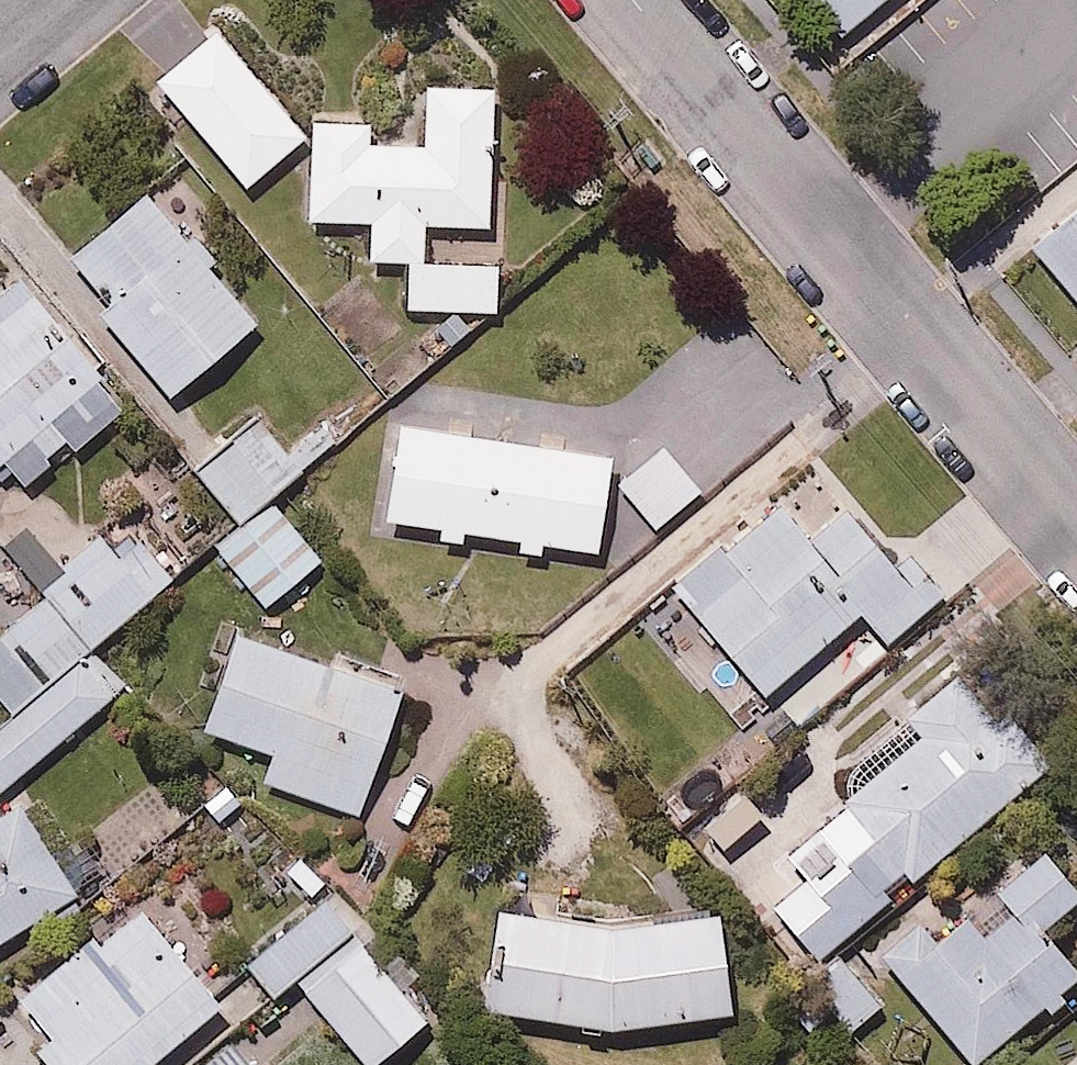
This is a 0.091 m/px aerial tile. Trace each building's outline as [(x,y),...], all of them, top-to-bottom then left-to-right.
[(806,25),(836,0),(785,0),(806,25)] [(215,21),(151,76),(244,183),(307,128),(215,21)] [(507,114),(505,61),(488,61),(489,77),(427,80),(430,140),(376,143),(374,111),(308,114),(313,221),(368,218),(370,261),(409,259),(412,311),(500,306),(497,249),(463,251),(462,222),(499,220),(494,115),(507,114)] [(261,318),(145,185),(58,261),(174,394),(261,318)] [(1021,233),(1076,304),(1076,189),(1021,233)] [(24,273),(0,292),(0,455),(29,431),(50,457),(124,396),(24,273)] [(1068,342),(1076,354),(1076,335),(1068,342)] [(436,529),(434,540),(470,546),(472,534),(516,541),(514,553),(549,558),(550,546),(598,554),(615,446),(390,411),(372,531),(407,536),(409,525),(436,529)] [(302,464),(262,415),(196,469),(236,518),(302,464)] [(707,484),(666,436),(617,480),(658,527),(707,484)] [(733,514),(664,576),(765,691),(857,610),(884,640),(950,582),(915,542),(896,559),(837,491),(805,519),(785,497),(747,530),(733,514)] [(278,493),(215,543),(268,610),(331,560),(278,493)] [(167,581),(116,517),(37,580),(47,592),(88,644),(167,581)] [(47,592),(0,630),(0,693),(10,706),(88,644),(47,592)] [(236,626),(202,724),(273,749),(262,780),(362,815),(407,686),(236,626)] [(799,828),(781,845),(803,870),(770,896),(816,951),(892,894),(885,886),(904,871),(910,879),(1046,775),(941,638),(758,783),(799,828)] [(88,644),(10,706),(0,714),(0,791),(125,691),(88,644)] [(80,885),(22,793),(0,807),(0,936),(80,885)] [(1038,835),(887,956),(973,1060),(1043,1003),(1048,1009),(1067,994),(1059,985),(1076,969),(1076,960),(1043,919),(1076,892),(1076,883),(1038,835)] [(298,975),(372,1063),(434,1011),(328,885),(245,956),(276,993),(298,975)] [(225,994),(135,889),(17,990),(50,1028),(33,1043),(52,1064),(142,1064),(225,994)] [(722,910),(605,917),(496,896),(484,1002),(600,1019),(729,1010),(722,910)] [(886,997),(842,942),(804,972),(848,1027),(886,997)] [(254,1051),(238,1064),(265,1064),(254,1051)]
